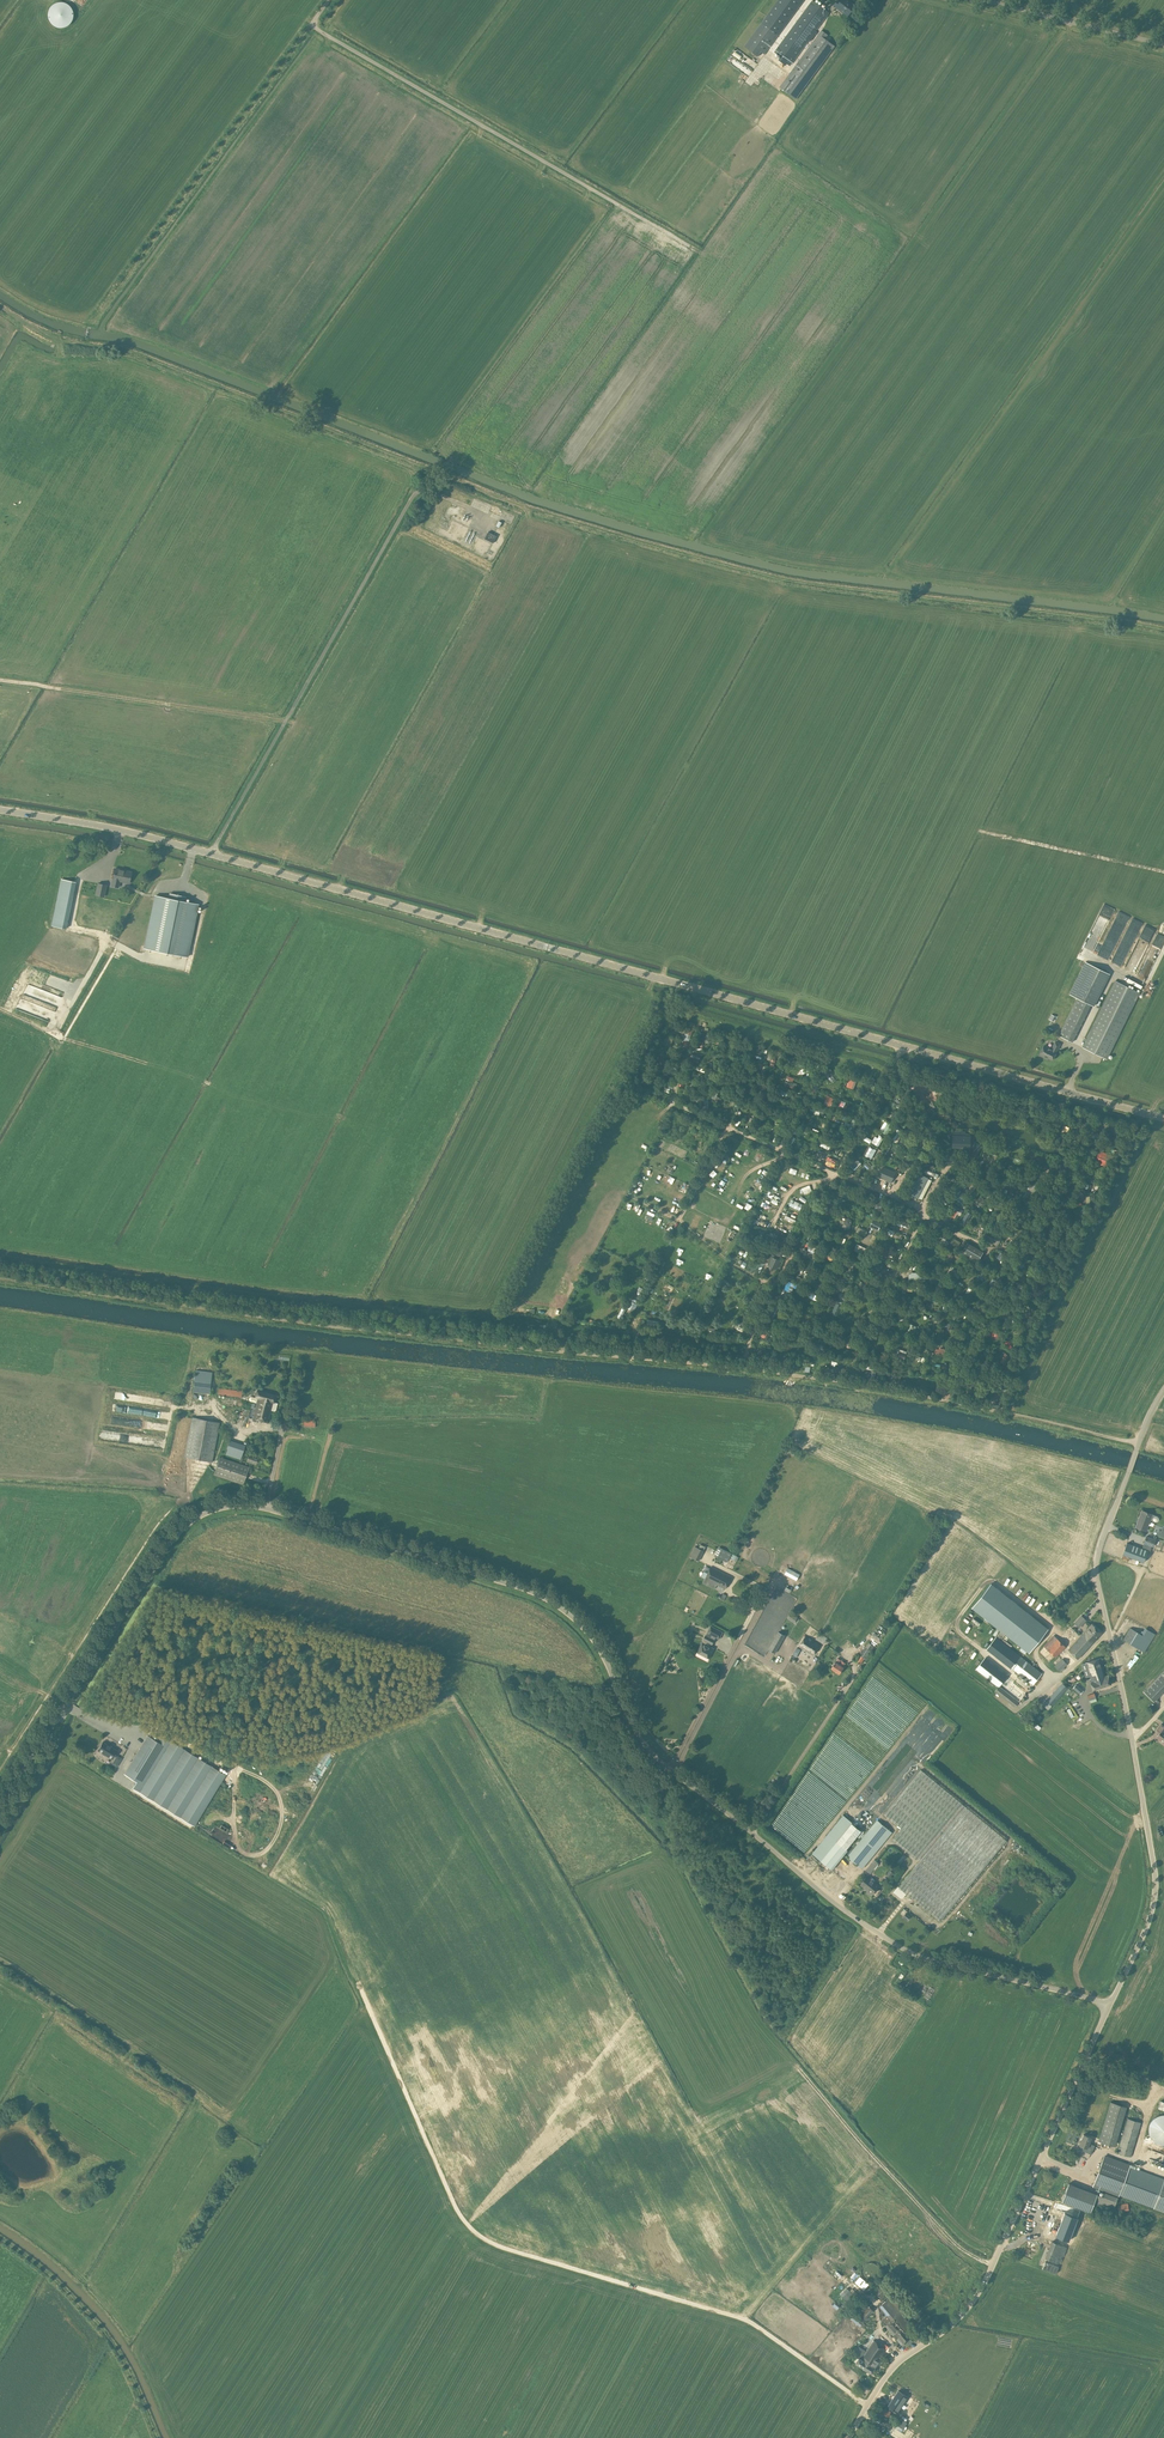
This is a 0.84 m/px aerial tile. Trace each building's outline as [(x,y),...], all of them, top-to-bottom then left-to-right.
[(758,56),(761,52),(764,54),(804,0),(779,0),(745,47),(758,56)] [(834,6),(848,16),(856,6),(847,0),(842,0),(840,3),(837,1),(834,6)] [(813,1),(775,52),(791,64),(829,13),(813,1)] [(59,2),(57,3),(54,4),(52,5),(50,7),(49,9),(48,12),(48,14),(48,17),(48,19),(49,22),(51,24),(53,25),(55,27),(58,28),(60,28),(63,28),(65,27),(68,26),(70,24),(71,22),(72,20),(73,17),(73,15),(73,12),(72,10),(71,7),(69,6),(67,4),(64,3),(62,2),(59,2)] [(825,39),(828,35),(822,31),(780,87),(796,99),(835,47),(825,39)] [(746,56),(734,48),(730,54),(742,62),(746,56)] [(741,69),(748,74),(751,70),(744,65),(741,69)] [(489,532),(485,539),(494,543),(497,536),(489,532)] [(113,886),(118,887),(120,881),(129,883),(132,872),(115,868),(112,879),(113,879),(111,886),(113,886)] [(106,885),(98,883),(96,895),(104,896),(106,885)] [(74,888),(60,885),(52,921),(67,924),(74,888)] [(169,898),(156,895),(145,948),(188,957),(198,904),(186,901),(186,897),(170,893),(169,898)] [(488,905),(481,910),(483,913),(490,908),(488,905)] [(1118,911),(1114,920),(1126,925),(1129,916),(1118,911)] [(1163,941),(1163,928),(1161,927),(1140,977),(1142,972),(1145,974),(1147,969),(1151,971),(1163,941)] [(1086,962),(1070,994),(1094,1006),(1110,974),(1086,962)] [(1140,992),(1116,980),(1083,1047),(1107,1059),(1140,992)] [(34,987),(27,984),(24,994),(30,996),(34,987)] [(687,1021),(685,1027),(693,1029),(694,1023),(687,1021)] [(1065,1025),(1060,1035),(1072,1042),(1078,1031),(1065,1025)] [(666,1034),(663,1045),(671,1046),(674,1035),(666,1034)] [(1040,1054),(1045,1057),(1045,1056),(1053,1060),(1057,1051),(1061,1044),(1056,1042),(1054,1045),(1055,1046),(1054,1049),(1045,1045),(1040,1054)] [(749,1049),(741,1046),(739,1052),(741,1053),(741,1054),(744,1056),(745,1055),(746,1056),(749,1049)] [(697,1058),(698,1055),(692,1053),(691,1056),(695,1058),(694,1061),(698,1063),(699,1059),(697,1058)] [(787,1075),(784,1084),(796,1088),(797,1083),(793,1082),(794,1077),(787,1075)] [(846,1087),(852,1088),(854,1079),(848,1078),(846,1087)] [(901,1092),(899,1091),(897,1092),(895,1093),(894,1095),(896,1096),(897,1099),(897,1102),(902,1103),(904,1099),(903,1096),(901,1094),(901,1092)] [(887,1104),(892,1094),(888,1092),(883,1102),(887,1104)] [(831,1107),(834,1098),(826,1095),(823,1104),(831,1107)] [(884,1120),(879,1131),(887,1135),(892,1125),(884,1120)] [(895,1142),(900,1130),(897,1129),(892,1140),(895,1142)] [(1092,1137),(1101,1141),(1103,1134),(1094,1131),(1092,1137)] [(871,1142),(878,1146),(883,1139),(875,1134),(871,1142)] [(970,1137),(953,1136),(952,1143),(956,1143),(956,1147),(970,1147),(970,1137)] [(1106,1143),(1115,1146),(1118,1139),(1109,1136),(1106,1143)] [(819,1144),(828,1150),(831,1145),(822,1140),(819,1144)] [(731,1145),(726,1143),(719,1158),(724,1160),(731,1145)] [(871,1159),(876,1150),(868,1145),(863,1155),(871,1159)] [(856,1158),(849,1165),(853,1169),(860,1163),(856,1158)] [(895,1172),(882,1167),(879,1176),(887,1180),(887,1181),(891,1182),(895,1172)] [(919,1174),(910,1193),(918,1197),(928,1178),(919,1174)] [(956,1195),(962,1198),(967,1190),(962,1186),(956,1195)] [(788,1205),(799,1210),(802,1204),(791,1199),(788,1205)] [(954,1207),(950,1214),(953,1216),(957,1209),(962,1212),(963,1210),(956,1205),(955,1208),(954,1207)] [(964,1223),(969,1214),(965,1211),(960,1221),(964,1223)] [(843,1216),(840,1214),(840,1220),(843,1218),(845,1221),(848,1221),(849,1224),(853,1220),(850,1219),(850,1216),(848,1214),(845,1214),(843,1216)] [(907,1220),(901,1217),(898,1223),(901,1224),(901,1225),(904,1227),(905,1224),(906,1224),(907,1223),(906,1222),(907,1220)] [(877,1229),(880,1223),(873,1220),(871,1226),(877,1229)] [(858,1227),(856,1232),(865,1236),(867,1230),(858,1227)] [(989,1229),(985,1239),(990,1242),(989,1245),(991,1247),(993,1243),(998,1246),(1003,1236),(994,1231),(995,1230),(990,1228),(989,1229)] [(952,1238),(950,1244),(957,1247),(959,1241),(952,1238)] [(968,1243),(962,1253),(978,1263),(984,1252),(968,1243)] [(813,1253),(816,1247),(810,1244),(807,1250),(813,1253)] [(861,1253),(863,1246),(856,1244),(854,1250),(861,1253)] [(885,1258),(888,1251),(880,1247),(876,1256),(880,1258),(881,1256),(885,1258)] [(780,1260),(771,1256),(767,1265),(770,1266),(769,1269),(772,1271),(774,1268),(776,1269),(780,1260)] [(1009,1263),(1000,1259),(998,1264),(998,1265),(1001,1266),(1002,1266),(1007,1268),(1009,1263)] [(952,1266),(949,1272),(959,1277),(962,1271),(952,1266)] [(1041,1283),(1046,1286),(1050,1277),(1047,1276),(1046,1278),(1044,1277),(1041,1283)] [(787,1281),(785,1290),(793,1292),(795,1283),(787,1281)] [(633,1298),(628,1309),(635,1312),(639,1301),(633,1298)] [(1034,1312),(1025,1308),(1022,1315),(1025,1316),(1023,1319),(1029,1322),(1034,1312)] [(807,1318),(801,1316),(798,1322),(805,1324),(807,1318)] [(906,1330),(915,1333),(917,1326),(908,1323),(906,1330)] [(853,1340),(848,1339),(847,1346),(851,1347),(854,1347),(855,1344),(852,1343),(853,1340)] [(939,1346),(939,1349),(936,1348),(934,1353),(942,1355),(944,1348),(939,1346)] [(1006,1353),(1001,1362),(1006,1364),(1011,1355),(1006,1353)] [(212,1367),(196,1365),(193,1391),(209,1393),(212,1367)] [(242,1391),(219,1388),(218,1394),(241,1397),(242,1391)] [(277,1395),(257,1390),(255,1399),(258,1399),(253,1418),(268,1422),(273,1402),(275,1403),(277,1395)] [(220,1422),(193,1417),(185,1457),(213,1462),(216,1445),(217,1439),(220,1439),(223,1423),(220,1422)] [(243,1444),(229,1440),(225,1454),(241,1459),(245,1445),(246,1443),(244,1442),(243,1444)] [(248,1470),(219,1460),(215,1471),(244,1481),(248,1470)] [(1157,1516),(1142,1510),(1142,1511),(1143,1511),(1140,1519),(1139,1519),(1136,1527),(1146,1531),(1150,1519),(1155,1521),(1157,1521),(1158,1520),(1159,1519),(1158,1517),(1157,1516)] [(1155,1539),(1147,1536),(1144,1543),(1153,1546),(1155,1539)] [(1148,1551),(1127,1543),(1123,1554),(1143,1562),(1148,1551)] [(704,1550),(695,1546),(690,1556),(699,1560),(704,1550)] [(726,1551),(719,1546),(714,1555),(719,1559),(720,1558),(722,1559),(726,1551)] [(731,1577),(711,1567),(703,1583),(715,1589),(717,1584),(726,1588),(731,1577)] [(800,1574),(788,1567),(784,1574),(797,1580),(800,1574)] [(972,1607),(1029,1653),(1048,1629),(991,1583),(972,1607)] [(1075,1622),(1080,1627),(1086,1620),(1081,1615),(1075,1622)] [(1102,1633),(1092,1624),(1069,1649),(1078,1658),(1102,1633)] [(723,1632),(711,1625),(703,1640),(704,1640),(703,1642),(702,1642),(697,1652),(698,1651),(710,1657),(709,1658),(715,1648),(709,1645),(710,1643),(712,1644),(715,1639),(715,1637),(719,1639),(723,1632)] [(873,1641),(881,1629),(876,1626),(868,1638),(873,1641)] [(1151,1640),(1130,1628),(1124,1639),(1144,1652),(1151,1640)] [(785,1635),(779,1631),(768,1649),(775,1653),(785,1635)] [(1042,1645),(1054,1657),(1065,1646),(1053,1634),(1042,1645)] [(819,1645),(806,1636),(799,1646),(803,1649),(804,1648),(806,1649),(805,1650),(813,1655),(819,1645)] [(1042,1673),(997,1637),(988,1649),(1033,1684),(1042,1673)] [(875,1647),(869,1643),(866,1646),(860,1655),(860,1656),(856,1662),(860,1664),(864,1658),(866,1660),(875,1647)] [(841,1660),(838,1658),(831,1668),(840,1673),(844,1667),(843,1667),(846,1663),(842,1661),(843,1660),(841,1659),(841,1660)] [(1007,1676),(985,1658),(976,1669),(999,1687),(995,1691),(1015,1707),(1026,1692),(1007,1677),(1007,1676)] [(1067,1664),(1062,1658),(1054,1666),(1060,1671),(1061,1670),(1062,1671),(1065,1668),(1064,1667),(1067,1664)] [(1086,1663),(1090,1675),(1095,1674),(1096,1677),(1105,1675),(1100,1658),(1086,1663)] [(1095,1674),(1090,1675),(1092,1681),(1091,1681),(1093,1689),(1111,1684),(1108,1675),(1106,1676),(1105,1675),(1096,1677),(1095,1674)] [(1068,1688),(1062,1683),(1046,1700),(1052,1706),(1068,1688)] [(1079,1694),(1083,1690),(1075,1683),(1071,1687),(1079,1694)] [(1097,1701),(1096,1698),(1094,1693),(1088,1695),(1090,1703),(1097,1701)] [(226,1774),(161,1734),(157,1741),(148,1735),(124,1774),(136,1781),(133,1788),(194,1826),(226,1774)] [(106,1755),(112,1759),(117,1750),(110,1746),(107,1745),(108,1744),(103,1741),(98,1750),(103,1753),(102,1754),(105,1756),(106,1755)] [(116,1754),(111,1763),(116,1766),(121,1757),(116,1754)] [(962,1804),(921,1769),(884,1814),(902,1828),(893,1839),(916,1859),(962,1804)] [(765,1793),(759,1801),(764,1805),(770,1796),(765,1793)] [(1007,1840),(965,1806),(899,1886),(940,1921),(1007,1840)] [(888,1829),(877,1820),(847,1856),(858,1865),(867,1854),(888,1829)] [(862,1830),(852,1822),(837,1841),(846,1849),(862,1830)] [(889,1869),(885,1874),(890,1877),(894,1872),(889,1869)] [(879,1886),(867,1876),(861,1884),(873,1894),(879,1886)] [(906,1894),(898,1887),(894,1892),(902,1899),(906,1894)] [(911,1916),(906,1912),(902,1917),(907,1920),(911,1916)] [(899,1983),(904,1975),(900,1973),(895,1981),(899,1983)] [(1116,2083),(1099,2141),(1132,2151),(1149,2093),(1116,2083)] [(1096,2108),(1088,2128),(1094,2130),(1101,2111),(1096,2108)] [(1163,2114),(1161,2114),(1159,2114),(1158,2115),(1156,2116),(1154,2117),(1153,2118),(1152,2120),(1150,2121),(1150,2123),(1149,2125),(1148,2127),(1148,2129),(1148,2131),(1149,2133),(1149,2135),(1150,2136),(1151,2138),(1152,2139),(1154,2141),(1155,2142),(1157,2143),(1158,2144),(1160,2144),(1162,2145),(1163,2145),(1163,2114)] [(1095,2145),(1089,2143),(1091,2137),(1084,2134),(1080,2144),(1087,2147),(1088,2147),(1093,2149),(1095,2145)] [(1119,2194),(1130,2166),(1130,2165),(1105,2155),(1093,2185),(1119,2195),(1119,2194)] [(1121,2196),(1161,2211),(1163,2212),(1163,2179),(1131,2167),(1121,2196)] [(1080,2187),(1069,2183),(1062,2201),(1073,2205),(1080,2187)] [(1098,2191),(1094,2201),(1111,2209),(1115,2199),(1098,2191)] [(1129,2210),(1128,2203),(1117,2204),(1118,2211),(1129,2210)] [(1065,2211),(1056,2235),(1069,2240),(1079,2216),(1065,2211)] [(1027,2240),(1021,2255),(1030,2259),(1037,2244),(1027,2240)] [(1066,2246),(1052,2241),(1045,2257),(1059,2263),(1066,2246)] [(872,2262),(870,2262),(868,2262),(866,2263),(864,2264),(863,2265),(862,2267),(861,2269),(861,2271),(861,2273),(862,2275),(863,2277),(864,2278),(866,2279),(867,2280),(869,2281),(871,2281),(873,2280),(875,2280),(877,2278),(878,2277),(879,2275),(880,2273),(880,2272),(880,2270),(879,2268),(878,2266),(877,2264),(875,2263),(874,2262),(872,2262)] [(860,2275),(855,2282),(864,2290),(869,2283),(860,2275)] [(888,2292),(880,2284),(874,2291),(882,2299),(888,2292)] [(855,2296),(849,2290),(843,2297),(849,2303),(855,2296)] [(917,2332),(889,2298),(879,2306),(891,2320),(885,2326),(902,2345),(905,2343),(907,2346),(913,2341),(910,2338),(917,2332)] [(864,2321),(855,2313),(850,2318),(860,2326),(864,2321)] [(886,2349),(873,2341),(861,2358),(859,2357),(856,2362),(871,2373),(875,2368),(874,2367),(886,2349)] [(908,2397),(898,2390),(888,2406),(897,2412),(908,2397)] [(891,2411),(879,2408),(877,2414),(889,2418),(891,2411)] [(902,2437),(911,2437),(914,2433),(908,2428),(902,2437)]
